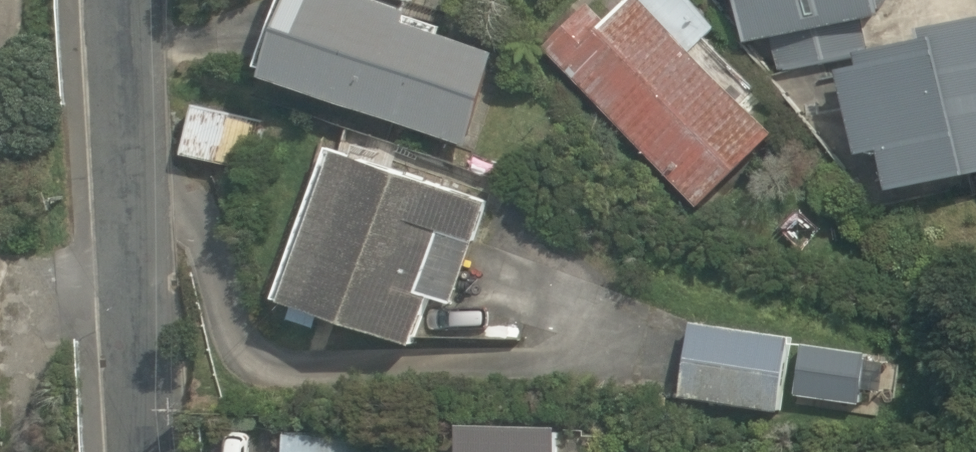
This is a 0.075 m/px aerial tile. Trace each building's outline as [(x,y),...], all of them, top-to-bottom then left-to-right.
[(407,0),(297,0),(272,69),(470,145),(504,47),(414,14),(418,4),(407,0)] [(548,43),(701,205),(778,130),(698,47),(720,25),(697,0),(626,0),(609,17),(593,0),(548,43)] [(865,15),(887,10),(885,1),(885,0),(744,0),(752,40),(772,35),(780,71),(869,52),(868,47),(871,47),(865,15)] [(933,21),(936,33),(871,47),(868,47),(869,52),(870,61),(845,65),(861,150),(887,145),(895,186),(975,170),(975,13),(933,21)] [(261,119),(196,102),(183,153),(248,170),(261,119)] [(455,302),(490,199),(331,143),(279,293),(298,300),(291,316),(316,326),(322,309),(415,344),(433,294),(455,302)] [(683,389),(683,394),(783,409),(794,334),(693,319),(693,326),(684,325),(675,387),(683,389)] [(564,422),(463,419),(462,451),(563,451),(564,422)] [(288,429),(287,451),(362,451),(363,432),(288,429)]
